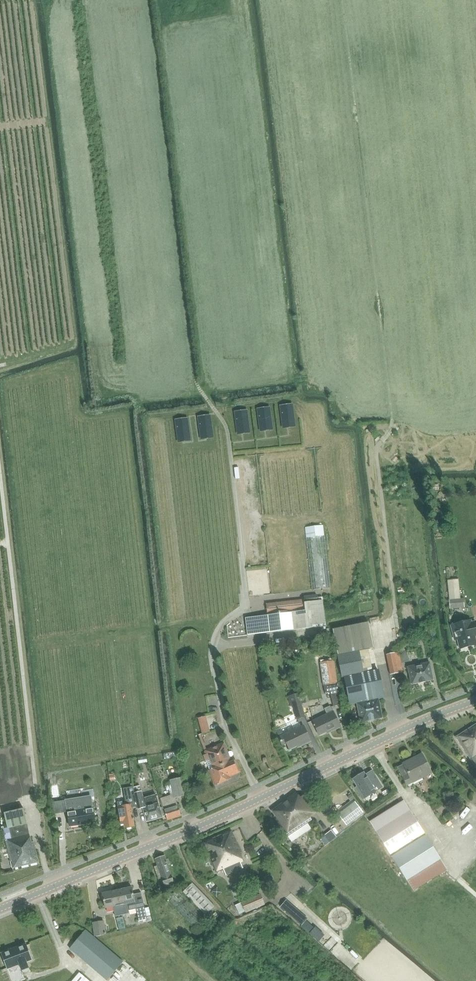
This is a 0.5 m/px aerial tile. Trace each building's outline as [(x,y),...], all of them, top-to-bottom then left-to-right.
[(292,404),(281,406),(283,424),(294,423),(292,404)] [(270,408),(258,409),(260,427),(272,426),(270,408)] [(247,411),(235,412),(238,430),(249,429),(247,411)] [(210,416),(199,417),(201,435),(212,433),(210,416)] [(187,418),(176,420),(178,438),(190,436),(190,435),(187,418)] [(312,590),(331,588),(324,526),(305,528),(312,590)] [(449,609),(450,609),(464,607),(463,589),(461,575),(446,576),(449,609)] [(267,615),(246,618),(248,636),(325,627),(322,601),(304,603),(304,599),(266,604),(267,615)] [(475,637),(475,621),(472,622),(472,620),(451,626),(454,640),(457,639),(460,649),(475,645),(475,641),(475,637)] [(378,670),(372,641),(371,632),(369,622),(333,629),(342,678),(345,677),(350,705),(357,703),(361,723),(382,718),(378,699),(384,698),(378,670)] [(394,653),(387,655),(391,675),(398,673),(394,653)] [(320,671),(335,670),(335,656),(320,656),(320,671)] [(411,685),(433,680),(430,663),(408,667),(411,685)] [(334,706),(342,704),(339,691),(331,693),(334,706)] [(299,694),(289,696),(291,706),(293,706),(297,719),(305,717),(299,694)] [(324,710),(326,715),(313,721),(319,736),(330,731),(331,732),(341,727),(333,711),(332,712),(329,707),(324,710)] [(206,717),(198,720),(202,735),(210,732),(206,717)] [(301,746),(311,741),(304,726),(301,727),(298,723),(281,731),(283,735),(279,738),(283,746),(287,744),(290,750),(301,745),(301,746)] [(455,737),(475,769),(475,724),(455,737)] [(223,744),(205,752),(206,754),(204,755),(210,770),(216,785),(227,781),(225,777),(239,772),(234,760),(231,762),(223,744)] [(403,764),(404,765),(398,768),(407,785),(431,773),(422,754),(403,764)] [(153,775),(165,771),(163,765),(151,769),(153,775)] [(355,779),(354,780),(355,782),(358,787),(356,788),(357,789),(363,799),(371,794),(374,792),(375,791),(377,790),(379,789),(382,787),(375,776),(372,771),(367,774),(366,775),(365,773),(355,779)] [(175,798),(187,796),(183,777),(170,780),(173,794),(160,797),(167,820),(181,816),(175,798)] [(134,789),(130,790),(131,794),(124,796),(125,801),(117,802),(121,824),(124,824),(125,828),(127,828),(128,829),(131,829),(132,827),(134,827),(131,807),(138,806),(135,793),(134,789)] [(141,791),(141,792),(135,793),(138,806),(138,809),(143,808),(147,822),(162,817),(156,795),(143,798),(141,791)] [(278,814),(273,817),(288,837),(289,836),(292,842),(311,829),(308,824),(311,821),(310,819),(310,817),(316,812),(304,795),(300,798),(296,793),(279,805),(274,809),(278,814)] [(84,798),(52,803),(54,814),(67,812),(70,826),(95,822),(91,799),(84,800),(84,798)] [(370,822),(373,827),(369,829),(372,834),(376,832),(391,856),(413,892),(439,875),(442,880),(449,875),(447,871),(425,835),(404,800),(370,822)] [(363,812),(355,802),(338,815),(346,826),(363,812)] [(31,843),(30,835),(29,831),(27,824),(24,808),(4,813),(11,839),(6,841),(12,868),(38,862),(34,842),(31,843)] [(228,876),(246,868),(240,854),(241,853),(231,831),(203,843),(216,873),(224,869),(228,876)] [(325,836),(321,839),(326,845),(330,841),(325,836)] [(165,856),(155,859),(159,869),(155,870),(158,879),(162,878),(165,886),(174,883),(171,874),(169,875),(168,873),(170,872),(165,856)] [(192,883),(183,892),(205,915),(215,906),(192,883)] [(117,890),(122,915),(129,914),(127,904),(135,902),(132,887),(117,890)] [(195,930),(207,918),(178,888),(166,900),(195,930)] [(116,917),(122,915),(117,890),(102,894),(106,908),(113,907),(116,917)] [(245,913),(264,905),(259,895),(241,903),(245,913)] [(285,902),(280,907),(294,919),(298,914),(285,902)] [(138,921),(147,919),(144,907),(136,909),(138,921)] [(95,936),(106,934),(104,921),(93,923),(95,936)] [(75,943),(70,949),(107,980),(123,962),(86,931),(75,943)] [(26,962),(32,960),(26,944),(1,953),(7,969),(20,965),(22,971),(29,968),(26,962)] [(79,972),(72,980),(89,980),(79,972)]
